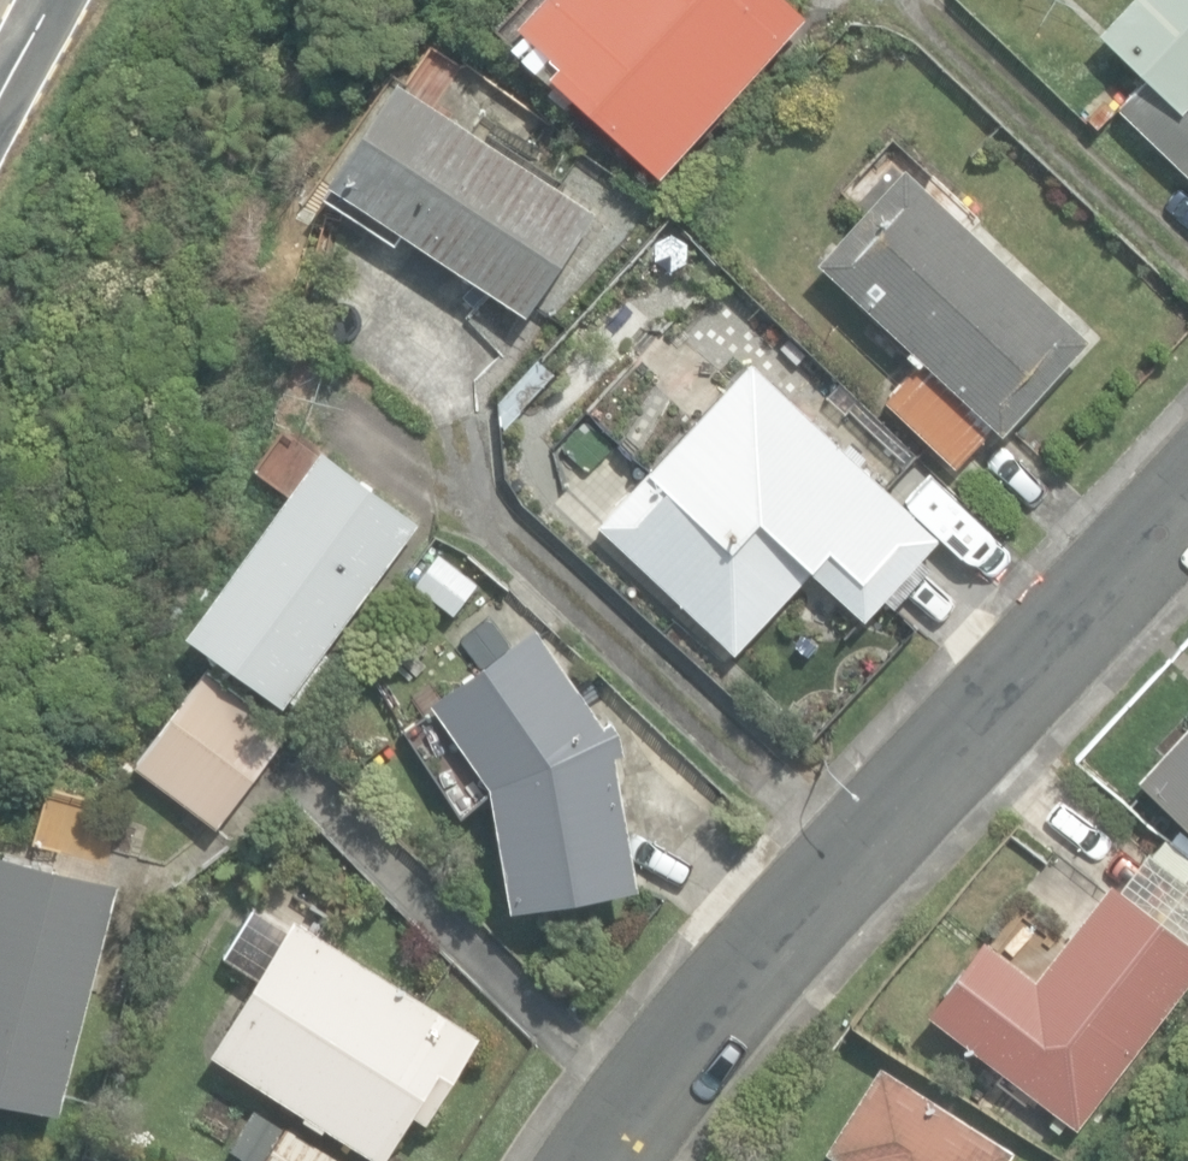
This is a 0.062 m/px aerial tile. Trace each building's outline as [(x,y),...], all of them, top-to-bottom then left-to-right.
[(658,174),(804,15),(788,0),(534,0),(514,22),(556,61),(547,71),(658,174)] [(1187,175),(1187,0),(1127,0),(1098,31),(1146,76),(1117,107),(1187,175)] [(326,178),(527,312),(597,207),(396,73),(326,178)] [(882,397),(955,465),(995,421),(1001,427),(1085,336),(905,169),(821,260),(922,354),(882,397)] [(502,395),(516,409),(552,371),(538,357),(502,395)] [(600,523),(736,650),(813,569),(864,616),(939,536),(751,360),(600,523)] [(183,629),(283,702),(298,682),(313,693),(330,671),(314,659),(417,518),(317,446),(183,629)] [(413,583),(450,613),(477,580),(439,548),(413,583)] [(488,783),(510,906),(638,882),(614,751),(622,749),(617,727),(609,713),(600,718),(533,625),(428,700),(488,783)] [(133,763),(212,825),(287,730),(207,668),(133,763)] [(1138,776),(1187,824),(1187,723),(1138,776)] [(61,1109),(116,880),(0,852),(0,1094),(61,1109)] [(1079,1126),(1166,1013),(1187,984),(1187,938),(1113,880),(1038,977),(985,936),(928,1010),(1079,1126)] [(479,1033),(293,917),(279,939),(247,920),(220,962),(252,982),(208,1052),(304,1111),(301,1116),(319,1127),(322,1122),(380,1158),(410,1110),(426,1119),(479,1033)] [(1015,1149),(880,1061),(825,1147),(841,1157),(838,1160),(1007,1160),(1015,1149)] [(228,1147),(250,1160),(255,1160),(286,1113),(260,1096),(228,1147)] [(286,1123),(263,1160),(349,1160),(286,1123)]
